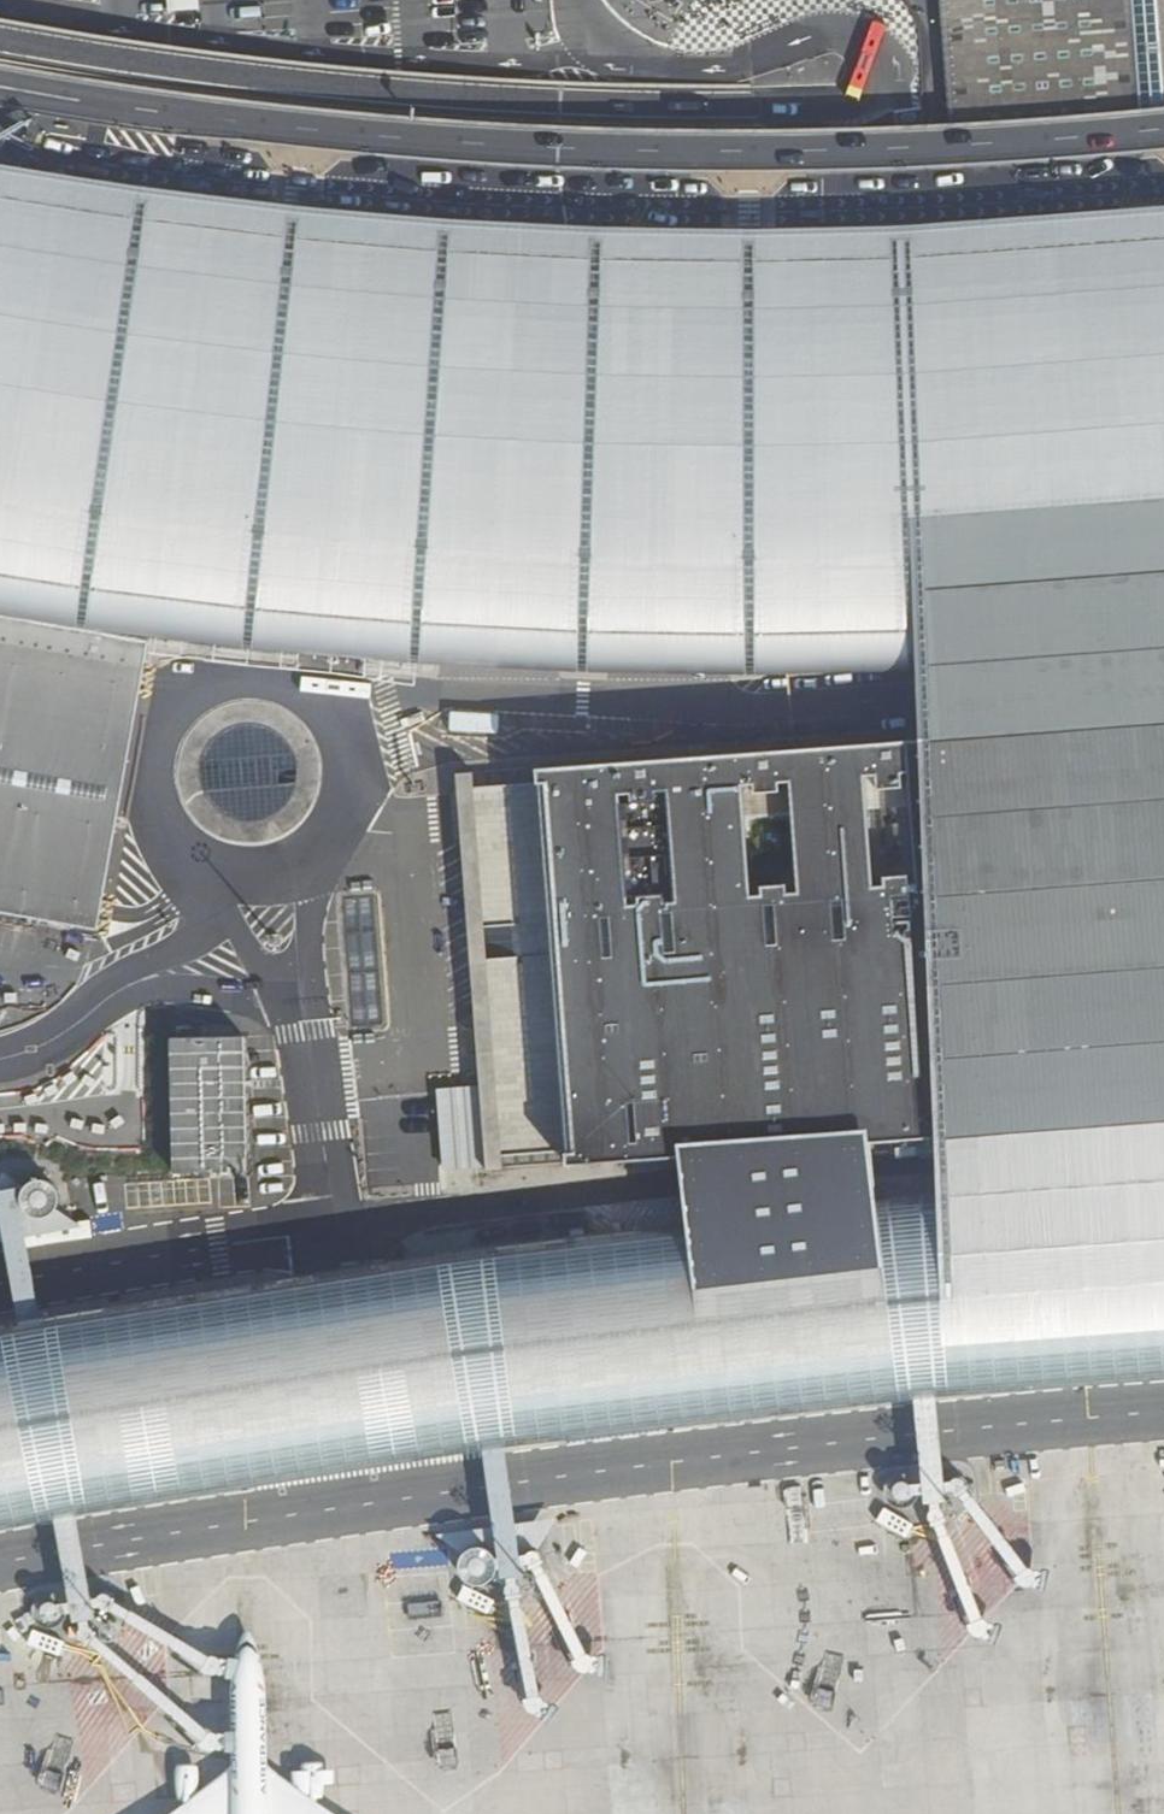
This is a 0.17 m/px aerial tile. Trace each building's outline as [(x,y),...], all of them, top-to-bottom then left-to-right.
[(960,225),(1163,210),(1163,0),(944,0),(960,225)] [(513,1566),(499,1449),(907,1401),(915,1492),(904,1492),(898,1489),(892,1491),(888,1496),(888,1503),(892,1508),(899,1509),(904,1506),(918,1505),(918,1514),(925,1514),(925,1518),(922,1523),(922,1529),(925,1534),(929,1537),(935,1538),(940,1536),(944,1532),(946,1527),(945,1521),(942,1517),(936,1515),(936,1512),(942,1512),(942,1502),(944,1503),(946,1506),(950,1508),(957,1509),(962,1505),(964,1498),(962,1492),(957,1488),(950,1488),(944,1492),(938,1492),(931,1399),(1163,1382),(1163,210),(960,225),(889,230),(813,231),(747,233),(669,231),(657,231),(550,227),(533,226),(409,220),(385,217),(275,208),(255,204),(129,188),(119,186),(0,167),(0,617),(76,630),(149,638),(242,649),(406,664),(572,673),(740,674),(929,672),(930,706),(931,741),(537,769),(539,784),(473,791),(472,775),(455,777),(477,1058),(486,1172),(502,1170),(501,1159),(566,1153),(567,1166),(679,1158),(682,1187),(686,1223),(472,1248),(35,1318),(14,1218),(22,1225),(26,1226),(33,1225),(45,1222),(50,1215),(51,1206),(49,1197),(43,1190),(37,1186),(31,1187),(25,1188),(20,1191),(16,1195),(14,1199),(14,1204),(13,1204),(11,1194),(5,1195),(4,1189),(6,1187),(5,1184),(4,1181),(0,1177),(0,1272),(9,1323),(0,1325),(0,1531),(43,1523),(60,1609),(50,1611),(44,1609),(37,1611),(34,1616),(35,1623),(39,1628),(46,1628),(52,1624),(65,1622),(66,1631),(73,1630),(73,1634),(71,1640),(72,1645),(75,1650),(80,1653),(85,1653),(91,1651),(94,1646),(95,1641),(94,1635),(90,1631),(84,1630),(84,1627),(89,1626),(88,1617),(90,1617),(93,1620),(97,1622),(104,1622),(109,1617),(110,1611),(108,1605),(102,1601),(95,1602),(90,1607),(84,1607),(69,1518),(476,1452),(489,1566),(479,1567),(472,1565),(466,1566),(462,1572),(462,1578),(467,1583),(474,1584),(479,1581),(493,1580),(493,1588),(500,1588),(500,1592),(498,1597),(498,1603),(501,1608),(505,1611),(511,1612),(517,1610),(520,1606),(522,1600),(521,1595),(517,1590),(511,1589),(511,1585),(517,1585),(517,1576),(519,1576),(521,1580),(525,1582),(531,1582),(537,1578),(539,1571),(537,1565),(531,1561),(524,1561),(519,1566),(513,1566)] [(96,930),(149,638),(76,630),(0,617),(0,913),(96,930)]
